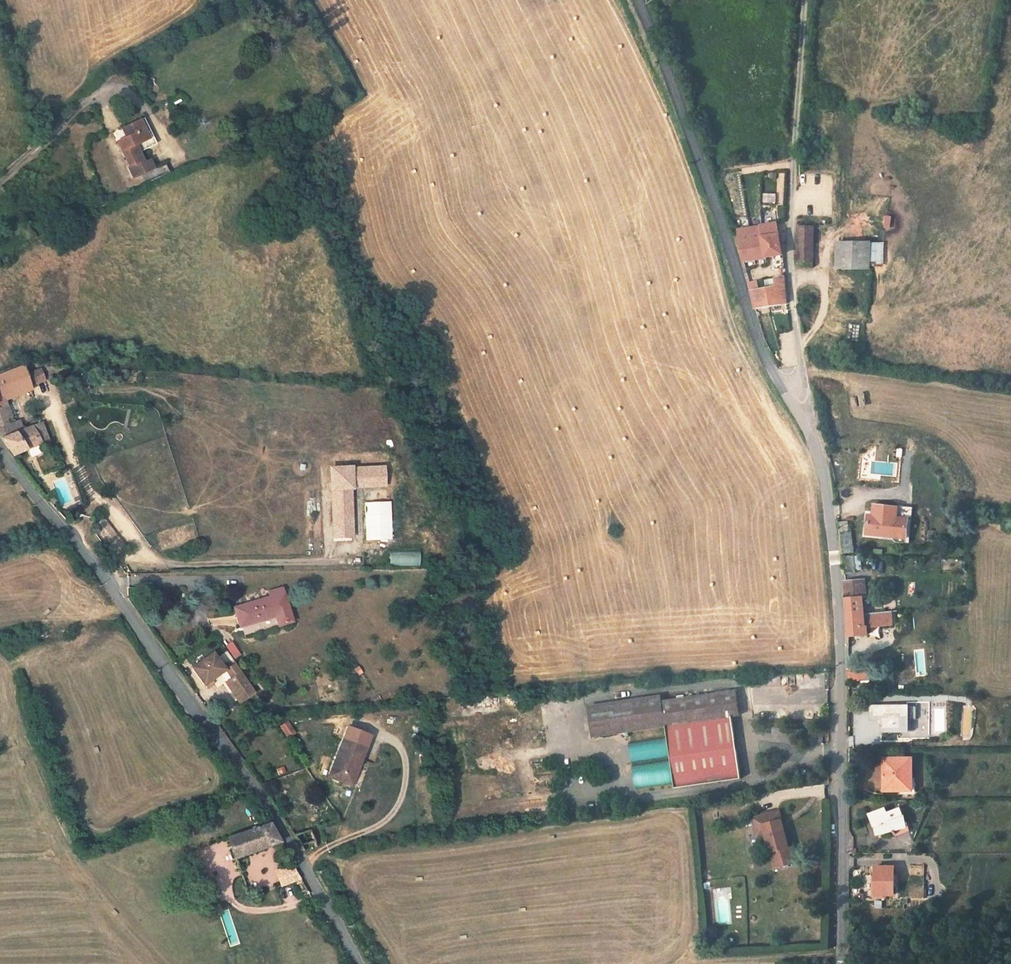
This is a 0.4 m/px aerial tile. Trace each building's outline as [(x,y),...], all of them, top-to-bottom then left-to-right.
[(149,132),(140,113),(126,120),(127,122),(135,118),(143,135),(149,132)] [(143,135),(135,118),(127,122),(130,129),(119,134),(131,159),(129,160),(135,172),(154,163),(150,155),(143,158),(134,139),(143,135)] [(170,169),(166,160),(157,164),(161,173),(170,169)] [(161,173),(157,164),(143,170),(148,180),(161,173)] [(781,253),(775,222),(735,229),(742,261),(781,253)] [(811,265),(812,225),(798,225),(797,245),(797,265),(811,265)] [(870,243),(870,241),(837,240),(837,268),(869,269),(869,261),(870,243)] [(870,243),(869,261),(883,261),(883,243),(870,243)] [(786,302),(783,275),(773,276),(774,285),(757,288),(754,280),(747,280),(754,307),(786,302)] [(31,386),(23,364),(0,372),(0,397),(31,386)] [(48,437),(41,417),(1,434),(11,449),(48,437)] [(386,466),(354,467),(354,466),(331,467),(332,490),(333,489),(335,538),(355,537),(353,489),(355,489),(355,487),(386,486),(386,466)] [(391,502),(366,503),(367,540),(392,539),(391,502)] [(891,516),(896,517),(897,506),(872,504),(871,514),(877,515),(891,516)] [(877,520),(877,515),(871,514),(866,514),(864,525),(874,526),(874,520),(877,520)] [(904,539),(905,530),(890,528),(891,516),(877,515),(877,520),(874,520),(874,526),(864,525),(863,535),(904,539)] [(890,528),(905,530),(907,518),(896,517),(891,516),(890,528)] [(107,545),(118,538),(108,524),(97,532),(107,545)] [(853,551),(850,531),(847,532),(840,533),(843,552),(853,551)] [(421,564),(420,552),(390,553),(391,565),(421,564)] [(853,571),(851,558),(844,558),(846,571),(853,571)] [(862,597),(861,580),(844,581),(847,615),(859,614),(858,598),(862,597)] [(293,617),(283,582),(269,586),(271,592),(234,602),(240,621),(276,612),(279,621),(293,617)] [(861,627),(866,627),(891,624),(890,611),(859,614),(861,627)] [(867,634),(866,627),(861,627),(859,614),(847,615),(848,635),(867,634)] [(232,657),(238,654),(230,641),(224,645),(232,657)] [(252,678),(236,656),(225,663),(213,645),(193,660),(205,677),(223,665),(229,674),(227,676),(237,689),(252,678)] [(867,680),(866,668),(846,669),(846,683),(856,683),(856,680),(867,680)] [(735,770),(725,708),(732,707),(729,684),(654,695),(653,688),(581,699),(586,729),(627,723),(663,718),(673,779),(735,770)] [(898,730),(898,706),(877,705),(877,718),(880,718),(880,730),(898,730)] [(907,731),(908,707),(898,706),(898,730),(907,731)] [(673,779),(663,718),(627,723),(636,785),(673,779)] [(356,778),(370,740),(346,732),(333,770),(356,778)] [(911,793),(910,760),(882,760),(882,793),(911,793)] [(902,818),(896,801),(882,807),(880,802),(864,809),(871,826),(888,820),(889,823),(902,818)] [(785,840),(773,803),(748,811),(754,829),(761,827),(766,846),(770,845),(775,859),(793,853),(788,839),(785,840)] [(235,857),(283,841),(272,823),(227,838),(235,857)] [(775,859),(770,845),(766,846),(771,860),(775,859)] [(916,888),(915,860),(871,861),(872,888),(916,888)] [(277,872),(282,885),(300,879),(295,865),(277,872)]
